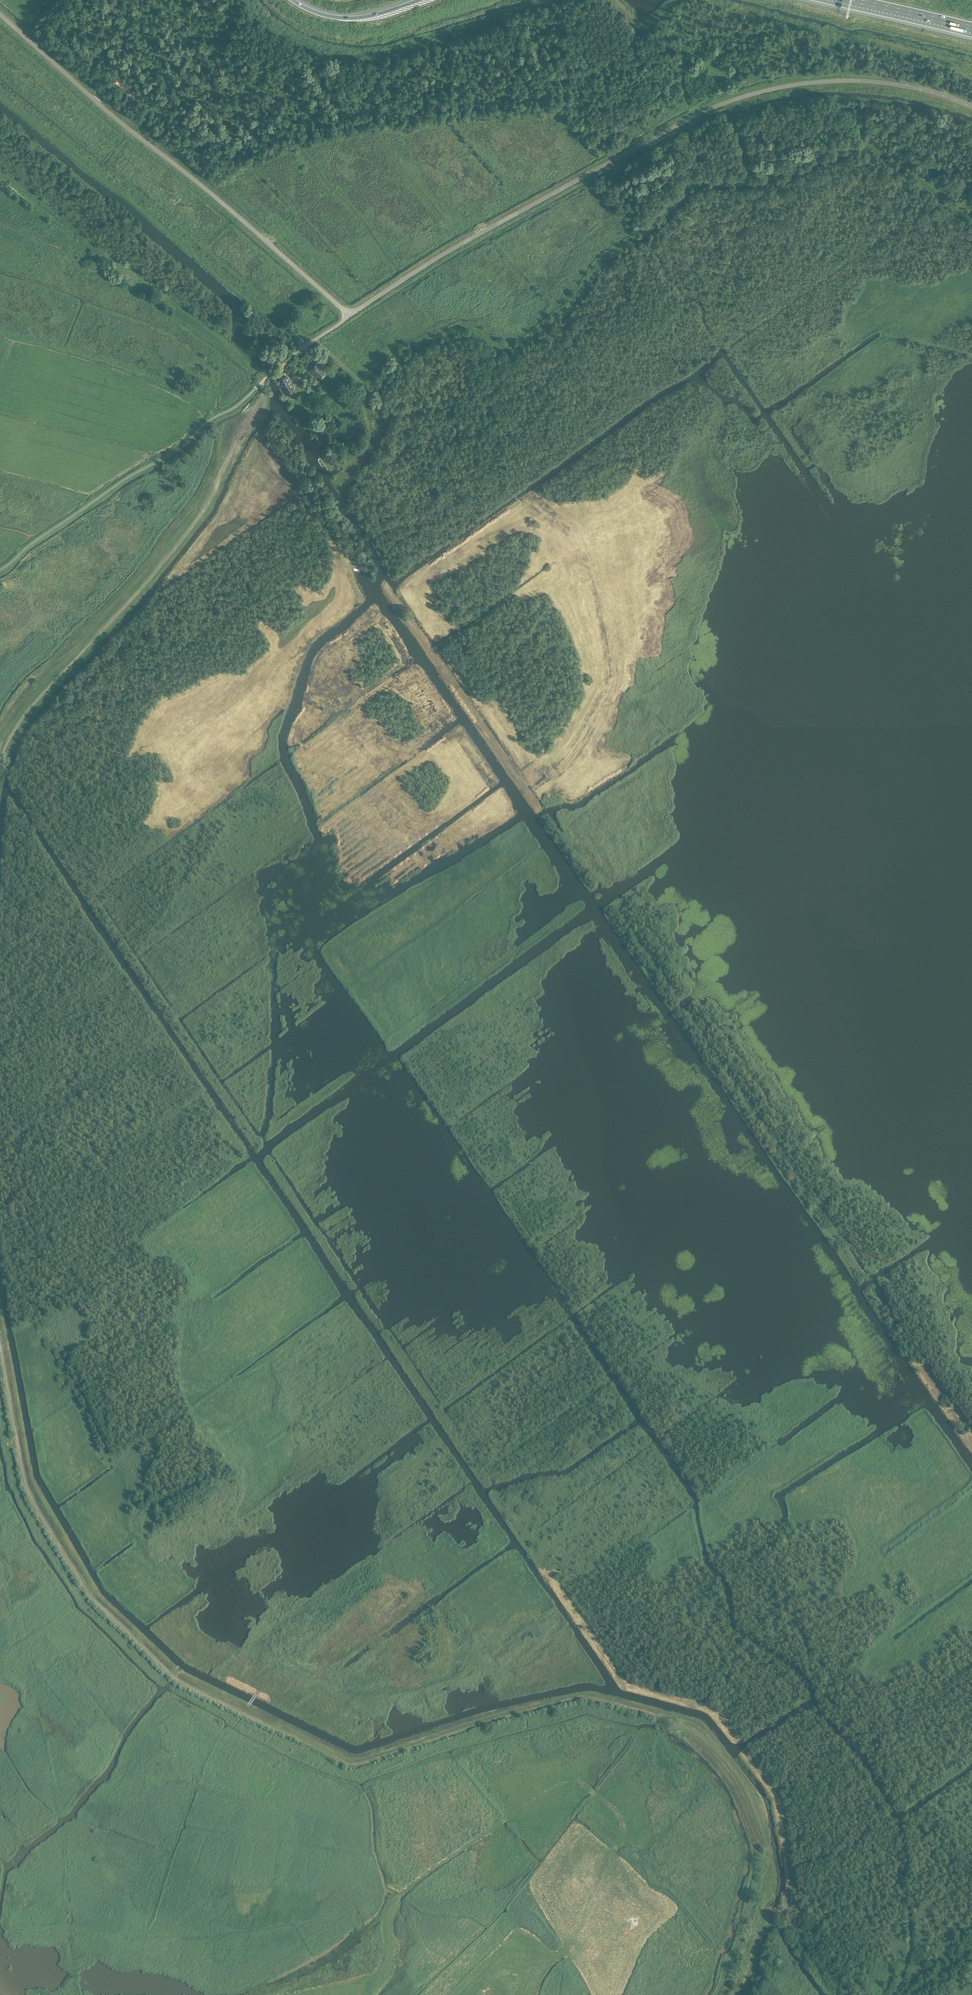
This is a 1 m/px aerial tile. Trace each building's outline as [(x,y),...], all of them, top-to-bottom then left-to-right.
[(309,370),(320,379),(326,372),(316,363),(309,370)] [(278,376),(280,379),(279,379),(283,386),(291,383),(287,375),(286,376),(285,372),(278,376)] [(291,383),(283,386),(287,394),(294,390),(294,388),(295,387),(294,385),(293,386),(291,383)] [(326,400),(332,406),(343,397),(337,390),(326,400)] [(324,412),(320,406),(316,409),(319,415),(324,412)]
